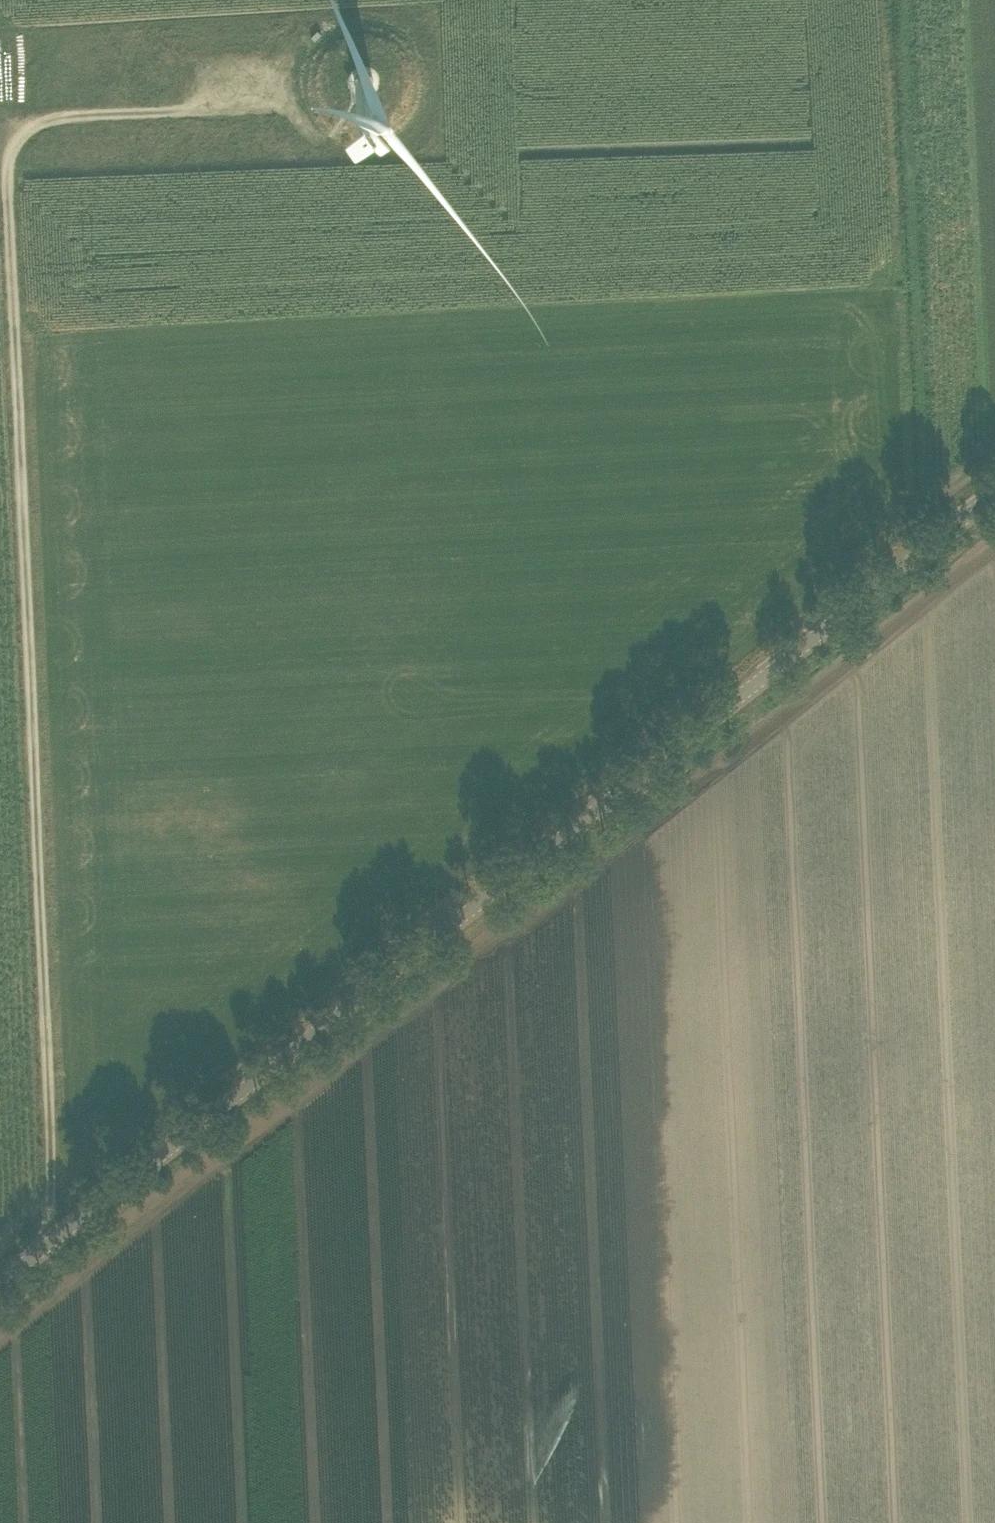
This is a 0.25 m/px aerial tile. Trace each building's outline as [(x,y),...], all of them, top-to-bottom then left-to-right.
[(355,79),(355,81),(355,84),(357,87),(359,89),(362,90),(365,90),(368,90),(371,88),(373,85),(374,82),(373,79),(372,76),(370,73),(367,72),(363,72),(360,73),(358,74),(357,75),(356,77),(355,79)]
